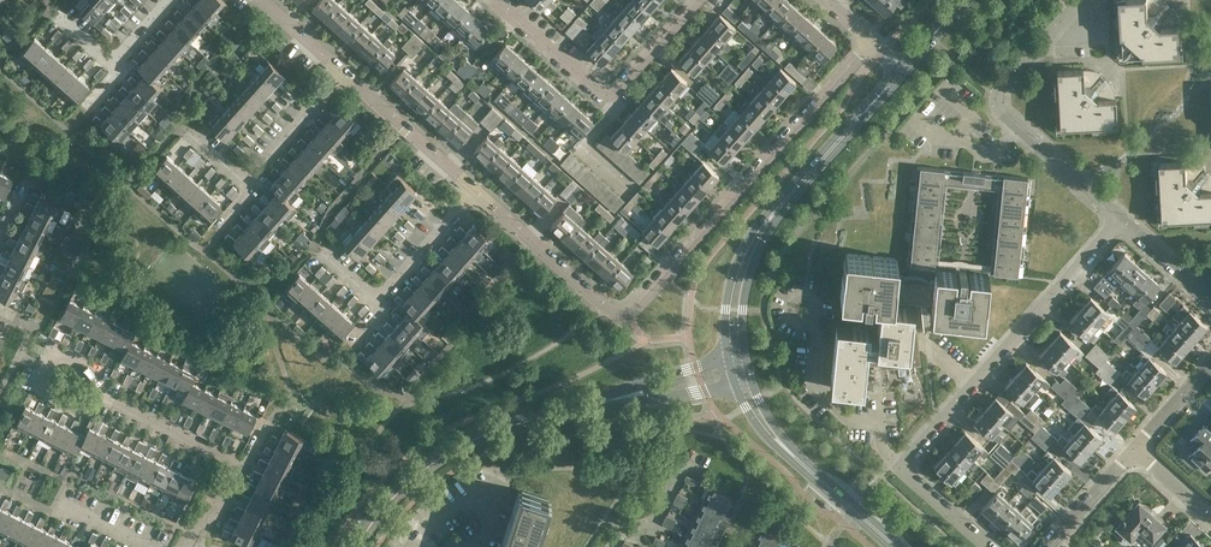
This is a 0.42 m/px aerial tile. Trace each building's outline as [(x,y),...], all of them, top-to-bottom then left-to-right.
[(36,0),(33,0),(28,6),(33,10),(40,3),(36,0)] [(80,9),(95,22),(105,11),(92,0),(88,0),(80,9)] [(105,11),(114,0),(92,0),(105,11)] [(199,0),(194,6),(187,0),(186,0),(183,4),(190,10),(192,8),(207,22),(211,26),(220,16),(216,12),(202,0),(199,0)] [(216,12),(225,2),(223,0),(202,0),(216,12)] [(324,18),(338,3),(335,0),(320,0),(313,8),(324,18)] [(372,0),(367,0),(365,2),(373,9),(377,5),(372,0)] [(432,7),(443,16),(457,0),(438,0),(432,7)] [(457,0),(443,16),(454,26),(468,10),(457,0)] [(552,0),(529,0),(541,10),(547,4),(552,8),(556,4),(552,0)] [(590,3),(598,10),(601,6),(595,0),(592,0),(590,3)] [(638,0),(632,0),(625,8),(641,22),(650,11),(638,0)] [(659,0),(638,0),(650,11),(660,0),(659,0)] [(766,10),(774,0),(755,0),(766,10)] [(766,10),(777,20),(791,4),(786,0),(774,0),(766,10)] [(873,3),(885,14),(898,0),(904,5),(909,0),(876,0),(873,3)] [(1124,55),(1181,52),(1180,26),(1180,22),(1179,17),(1177,13),(1174,8),(1170,8),(1166,4),(1166,1),(1165,0),(1121,0),(1124,55)] [(338,3),(324,18),(336,28),(349,13),(338,3)] [(791,4),(777,20),(773,24),(782,31),(782,33),(784,35),(785,33),(802,14),(791,4)] [(128,16),(132,12),(124,5),(120,10),(128,16)] [(377,5),(373,9),(380,16),(385,11),(377,5)] [(403,18),(410,10),(405,5),(397,13),(403,18)] [(722,11),(734,22),(739,16),(727,5),(722,11)] [(572,18),(576,13),(568,6),(564,11),(572,18)] [(192,8),(190,10),(185,16),(178,9),(174,14),(181,20),(183,18),(198,32),(207,22),(192,8)] [(641,22),(625,8),(616,19),(631,32),(641,22)] [(403,18),(407,22),(414,14),(410,10),(403,18)] [(468,10),(454,26),(465,35),(479,20),(468,10)] [(572,18),(564,11),(560,15),(568,22),(572,18)] [(349,13),(336,28),(347,38),(361,23),(349,13)] [(419,18),(414,14),(407,22),(412,26),(419,18)] [(802,14),(785,33),(796,43),(799,40),(813,24),(802,14)] [(586,22),(579,15),(574,20),(582,27),(586,22)] [(735,29),(720,15),(710,27),(732,46),(726,40),(735,29)] [(118,27),(122,23),(114,16),(111,20),(118,27)] [(400,24),(392,17),(387,22),(395,29),(400,24)] [(752,24),(745,17),(742,20),(750,26),(752,24)] [(183,18),(181,20),(176,26),(169,19),(165,23),(173,30),(174,28),(189,42),(198,32),(183,18)] [(419,33),(426,25),(419,18),(412,26),(419,33)] [(616,19),(606,29),(621,43),(631,32),(616,19)] [(479,20),(465,35),(476,45),(490,30),(479,20)] [(582,27),(574,20),(565,31),(572,38),(582,27)] [(745,32),(750,27),(741,20),(737,25),(745,32)] [(755,21),(750,27),(757,34),(759,32),(760,25),(755,21)] [(248,27),(243,23),(238,30),(242,33),(248,27)] [(361,23),(347,38),(358,49),(372,33),(361,23)] [(813,24),(799,40),(810,50),(824,34),(813,24)] [(426,25),(419,33),(425,37),(432,29),(426,25)] [(109,38),(112,34),(105,27),(101,31),(109,38)] [(236,40),(241,34),(234,27),(228,34),(236,40)] [(732,46),(710,27),(700,38),(715,51),(721,45),(727,51),(732,46)] [(745,32),(753,39),(757,34),(750,27),(745,32)] [(174,28),(173,30),(168,36),(160,29),(156,33),(164,40),(165,38),(180,52),(189,42),(174,28)] [(432,29),(425,37),(429,41),(436,33),(432,29)] [(606,29),(596,40),(612,54),(621,43),(606,29)] [(55,41),(62,33),(58,30),(51,37),(55,41)] [(420,38),(414,32),(402,46),(407,51),(420,38)] [(372,33),(358,49),(369,59),(383,43),(372,33)] [(760,45),(764,40),(757,34),(753,39),(760,45)] [(824,34),(810,50),(808,52),(820,63),(827,54),(829,56),(837,48),(835,46),(836,44),(824,34)] [(772,47),(779,38),(778,36),(774,40),(770,41),(768,43),(772,47)] [(279,37),(273,43),(280,50),(286,43),(279,37)] [(35,38),(21,53),(18,56),(29,66),(33,62),(46,48),(35,38)] [(165,38),(164,40),(159,46),(151,39),(147,43),(155,50),(156,48),(171,62),(180,52),(165,38)] [(420,38),(407,51),(413,56),(425,42),(420,38)] [(715,51),(700,38),(690,49),(705,63),(715,51)] [(66,50),(72,43),(69,39),(62,47),(66,50)] [(596,40),(587,51),(586,51),(602,65),(612,54),(596,40)] [(768,52),(772,47),(764,40),(760,45),(768,52)] [(383,43),(369,59),(381,69),(395,54),(383,43)] [(492,60),(503,70),(517,54),(506,44),(492,60)] [(783,50),(775,44),(773,47),(780,53),(783,50)] [(213,56),(219,50),(213,45),(208,52),(213,56)] [(444,59),(451,51),(445,46),(438,54),(444,59)] [(768,52),(775,59),(779,54),(772,47),(768,52)] [(46,48),(33,62),(43,72),(57,57),(46,48)] [(156,48),(155,50),(150,55),(142,49),(139,53),(146,60),(148,58),(163,72),(171,62),(156,48)] [(744,57),(749,61),(756,53),(751,48),(744,57)] [(76,60),(83,52),(79,49),(73,56),(76,60)] [(705,63),(690,49),(680,60),(695,74),(705,63)] [(444,59),(447,63),(455,55),(451,51),(444,59)] [(517,54),(503,70),(514,79),(528,64),(517,54)] [(763,59),(758,55),(751,63),(756,67),(763,59)] [(201,69),(209,60),(204,56),(196,65),(201,69)] [(443,63),(435,56),(430,61),(438,68),(443,63)] [(57,57),(43,72),(54,82),(67,67),(57,57)] [(737,64),(742,68),(749,61),(744,57),(737,64)] [(87,69),(94,62),(90,58),(83,66),(87,69)] [(148,58),(146,60),(141,65),(134,59),(130,63),(137,70),(139,68),(146,74),(154,81),(163,72),(148,58)] [(244,63),(240,60),(233,67),(237,70),(244,63)] [(457,71),(463,77),(473,65),(467,60),(457,71)] [(790,72),(797,64),(795,66),(789,61),(784,67),(790,72)] [(285,75),(270,62),(260,73),(275,86),(285,75)] [(729,83),(739,72),(728,63),(719,74),(729,83)] [(528,64),(514,79),(525,89),(539,73),(528,64)] [(807,77),(804,74),(805,71),(797,64),(790,72),(802,82),(807,77)] [(478,69),(473,65),(463,77),(468,81),(478,69)] [(741,75),(746,79),(753,71),(748,66),(741,75)] [(67,67),(54,82),(65,91),(78,76),(67,67)] [(98,79),(105,71),(101,68),(94,75),(98,79)] [(390,84),(402,94),(416,78),(404,68),(390,84)] [(780,68),(770,80),(785,94),(796,82),(780,68)] [(234,79),(239,74),(233,69),(228,75),(234,79)] [(458,76),(450,69),(445,74),(453,81),(458,76)] [(672,69),(662,81),(677,94),(687,83),(672,69)] [(1088,69),(1083,69),(1056,70),(1059,127),(1117,124),(1115,98),(1115,94),(1114,89),(1111,83),(1109,80),(1106,80),(1101,77),(1101,73),(1098,71),(1093,70),(1088,69)] [(275,86),(260,73),(251,84),(265,97),(275,86)] [(539,73),(525,89),(536,98),(549,83),(539,73)] [(154,81),(146,74),(138,82),(131,76),(128,80),(135,86),(137,84),(152,98),(161,88),(154,81)] [(741,75),(734,82),(739,86),(746,79),(741,75)] [(818,83),(809,75),(802,83),(811,90),(818,83)] [(78,76),(65,91),(76,101),(89,86),(78,76)] [(458,76),(453,81),(461,88),(465,83),(458,76)] [(416,78),(402,94),(413,104),(427,88),(416,78)] [(188,83),(183,79),(179,83),(183,87),(188,83)] [(482,94),(489,86),(483,80),(476,88),(482,94)] [(770,80),(760,91),(775,105),(785,94),(770,80)] [(677,94),(662,81),(652,92),(667,106),(677,94)] [(709,104),(710,105),(720,93),(706,81),(696,93),(704,100),(709,104)] [(549,83),(536,98),(546,108),(560,92),(549,83)] [(137,84),(135,86),(130,92),(122,86),(119,90),(126,96),(128,94),(143,108),(152,98),(137,84)] [(265,97),(251,84),(241,94),(256,107),(265,97)] [(482,94),(485,97),(492,89),(489,86),(482,94)] [(427,88),(413,104),(424,114),(438,99),(427,88)] [(480,96),(472,89),(468,94),(476,101),(480,96)] [(721,97),(726,101),(733,93),(728,89),(721,97)] [(215,91),(210,96),(213,99),(217,99),(220,96),(215,91)] [(289,102),(293,98),(285,91),(281,95),(289,102)] [(760,91),(750,103),(765,116),(775,105),(760,91)] [(560,92),(546,108),(557,117),(571,102),(560,92)] [(667,106),(652,92),(641,103),(657,117),(664,123),(669,118),(662,111),(667,106)] [(178,101),(182,97),(179,93),(174,97),(178,101)] [(128,94),(126,96),(121,102),(114,96),(110,100),(117,106),(119,104),(134,118),(140,122),(149,113),(143,108),(128,94)] [(256,107),(241,94),(232,105),(246,118),(256,107)] [(506,110),(513,102),(507,97),(500,105),(506,110)] [(721,97),(714,104),(719,109),(726,101),(721,97)] [(438,99),(424,114),(436,124),(449,109),(449,108),(438,99)] [(704,100),(695,110),(696,111),(700,115),(706,109),(709,104),(704,100)] [(765,116),(750,103),(747,100),(736,111),(740,114),(755,128),(765,116)] [(449,109),(436,124),(447,134),(467,112),(455,101),(449,108),(449,109)] [(283,108),(276,102),(272,106),(280,113),(283,108)] [(506,110),(509,113),(516,105),(513,102),(506,110)] [(571,102),(557,117),(568,127),(582,111),(571,102)] [(657,117),(641,103),(631,115),(647,128),(657,117)] [(119,104),(117,106),(112,112),(105,105),(101,109),(108,116),(110,114),(125,128),(134,118),(119,104)] [(246,118),(232,105),(222,116),(237,129),(246,118)] [(522,124),(529,117),(516,105),(509,113),(522,124)] [(323,112),(331,119),(333,117),(348,131),(348,130),(353,134),(362,125),(342,107),(335,115),(327,108),(323,112)] [(498,112),(492,107),(480,121),(486,126),(498,112)] [(700,115),(699,117),(703,121),(710,113),(706,109),(700,115)] [(582,111),(568,127),(579,137),(593,121),(582,111)] [(700,115),(696,111),(689,119),(694,123),(699,117),(700,115)] [(270,123),(274,119),(266,112),(262,117),(270,123)] [(467,112),(447,134),(458,144),(472,129),(473,130),(479,123),(467,112)] [(498,112),(486,126),(491,131),(503,117),(498,112)] [(110,114),(108,116),(103,121),(96,115),(93,119),(100,126),(101,124),(121,142),(131,132),(125,128),(110,114)] [(740,114),(730,125),(745,139),(755,128),(740,114)] [(647,128),(631,115),(621,126),(637,140),(647,128)] [(237,129),(222,116),(212,127),(227,140),(237,129)] [(170,121),(165,117),(160,122),(165,127),(170,121)] [(333,117),(331,119),(326,125),(318,118),(315,122),(322,129),(324,127),(339,140),(348,131),(333,117)] [(527,129),(534,121),(529,117),(522,124),(527,129)] [(510,134),(515,128),(505,119),(500,125),(510,134)] [(745,139),(730,125),(724,120),(714,132),(720,136),(735,150),(745,139)] [(527,129),(531,133),(538,125),(534,121),(527,129)] [(260,134),(264,130),(256,123),(253,127),(260,134)] [(152,133),(157,137),(165,128),(159,124),(152,133)] [(675,134),(680,138),(687,130),(682,125),(675,134)] [(637,140),(621,126),(611,138),(612,139),(618,144),(623,148),(626,151),(637,140)] [(324,127),(322,129),(317,135),(309,128),(306,132),(313,139),(315,137),(330,150),(334,154),(343,144),(339,140),(324,127)] [(524,135),(516,128),(511,133),(519,140),(524,135)] [(387,131),(384,135),(388,139),(392,135),(387,131)] [(685,137),(699,149),(705,143),(691,131),(685,137)] [(606,133),(596,145),(602,150),(612,139),(611,138),(606,133)] [(251,145),(254,141),(247,134),(243,138),(251,145)] [(675,134),(669,141),(673,145),(680,138),(675,134)] [(474,152),(485,162),(499,147),(488,136),(474,152)] [(549,148),(556,140),(550,136),(543,144),(549,148)] [(725,162),(735,150),(720,136),(709,148),(725,162)] [(315,137),(313,139),(308,144),(301,138),(297,142),(304,149),(306,147),(321,160),(330,150),(315,137)] [(685,137),(681,142),(695,154),(699,149),(685,137)] [(612,139),(602,150),(608,155),(618,144),(612,139)] [(549,148),(552,152),(560,144),(556,140),(549,148)] [(144,146),(139,141),(134,146),(139,151),(144,146)] [(538,148),(530,141),(522,150),(530,157),(533,153),(534,153),(538,148)] [(618,144),(608,155),(613,160),(623,148),(618,144)] [(241,156),(245,152),(237,145),(233,149),(241,156)] [(566,152),(559,145),(553,152),(560,159),(566,152)] [(187,159),(195,151),(190,147),(183,155),(187,159)] [(306,147),(304,149),(299,154),(292,148),(288,152),(296,159),(297,157),(312,170),(321,160),(306,147)] [(499,147),(485,162),(497,172),(510,157),(499,147)] [(538,148),(534,153),(541,160),(545,155),(538,148)] [(623,148),(613,160),(619,165),(629,154),(626,151),(623,148)] [(655,156),(660,160),(667,152),(662,148),(655,156)] [(195,151),(187,159),(185,161),(191,167),(201,156),(195,151)] [(560,163),(566,169),(577,157),(570,152),(560,163)] [(671,153),(664,161),(669,165),(676,157),(671,153)] [(629,154),(619,165),(624,169),(634,158),(629,154)] [(178,165),(167,155),(153,170),(164,180),(178,165)] [(356,156),(351,162),(356,167),(361,160),(356,156)] [(655,156),(648,164),(653,168),(660,160),(655,156)] [(192,177),(199,169),(198,168),(205,161),(201,157),(194,165),(196,167),(190,174),(192,177)] [(297,157),(296,159),(291,164),(283,157),(279,162),(287,168),(288,167),(307,183),(307,182),(304,180),(312,170),(297,157)] [(510,157),(497,172),(508,182),(522,167),(510,157)] [(572,174),(582,162),(577,157),(566,169),(572,174)] [(634,158),(624,169),(629,174),(640,163),(634,158)] [(561,168),(553,161),(548,166),(556,173),(561,168)] [(1187,161),(1160,163),(1163,220),(1210,217),(1210,173),(1209,173),(1205,169),(1205,166),(1200,163),(1195,162),(1190,161),(1187,161)] [(577,179),(587,167),(582,162),(572,174),(577,179)] [(640,163),(629,174),(635,179),(645,168),(640,163)] [(703,163),(693,174),(708,188),(719,176),(703,163)] [(189,175),(178,165),(164,180),(175,190),(189,175)] [(1018,275),(1028,177),(1003,175),(995,174),(984,173),(972,172),(962,171),(957,170),(944,169),(920,166),(910,264),(934,266),(943,183),(1002,189),(993,272),(1018,275)] [(209,178),(216,170),(212,167),(205,174),(209,178)] [(288,167),(287,168),(282,174),(274,167),(270,172),(278,178),(280,176),(295,190),(300,183),(304,186),(307,183),(288,167)] [(522,167),(508,182),(519,192),(533,177),(522,167)] [(593,172),(587,167),(577,179),(583,184),(593,172)] [(645,168),(635,179),(640,183),(650,172),(645,168)] [(662,173),(658,169),(651,177),(655,181),(662,173)] [(0,172),(0,195),(4,197),(13,179),(0,172)] [(598,176),(593,172),(583,184),(588,188),(598,176)] [(693,174),(683,185),(698,199),(708,188),(693,174)] [(200,184),(189,175),(175,190),(186,200),(200,184)] [(220,187),(227,180),(223,176),(216,184),(220,187)] [(280,176),(278,178),(273,184),(265,177),(262,181),(269,188),(271,186),(277,192),(290,204),(299,194),(295,190),(280,176)] [(588,188),(593,193),(604,182),(598,176),(588,188)] [(533,177),(519,192),(530,202),(544,187),(533,177)] [(655,181),(651,177),(644,185),(649,189),(655,181)] [(578,184),(572,179),(560,192),(566,198),(578,184)] [(402,180),(393,190),(392,191),(407,204),(417,193),(402,180)] [(593,193),(599,198),(609,186),(604,182),(593,193)] [(148,198),(152,193),(141,184),(137,188),(148,198)] [(211,194),(200,184),(186,200),(197,209),(211,194)] [(578,184),(566,198),(571,203),(583,189),(578,184)] [(683,185),(673,197),(688,210),(698,199),(683,185)] [(230,197),(231,197),(237,189),(233,186),(226,193),(230,197)] [(599,198),(604,203),(614,191),(609,186),(599,198)] [(544,187),(530,202),(542,212),(556,197),(544,187)] [(160,202),(164,198),(155,190),(151,194),(160,202)] [(392,191),(385,199),(382,202),(397,215),(407,204),(392,191)] [(604,203),(610,208),(620,196),(614,191),(604,203)] [(290,204),(277,192),(270,200),(263,194),(260,198),(267,204),(269,202),(284,216),(288,220),(297,210),(290,204)] [(642,196),(638,192),(631,200),(635,204),(642,196)] [(222,204),(211,194),(197,209),(208,219),(222,204)] [(620,196),(610,208),(614,212),(625,200),(620,196)] [(40,197),(35,206),(26,202),(24,207),(33,211),(34,209),(52,218),(57,221),(59,221),(65,209),(40,197)] [(673,197),(663,208),(678,222),(688,210),(673,197)] [(635,204),(631,200),(624,207),(629,211),(635,204)] [(321,212),(327,206),(322,201),(316,208),(321,212)] [(172,213),(177,208),(171,202),(166,207),(172,213)] [(269,202),(267,204),(262,210),(254,204),(251,208),(258,214),(260,212),(275,226),(284,216),(269,202)] [(382,202),(377,208),(373,213),(388,226),(397,215),(382,202)] [(607,210),(599,203),(595,208),(603,215),(607,210)] [(563,237),(582,216),(570,205),(551,227),(563,237)] [(663,208),(653,219),(668,233),(678,222),(663,208)] [(34,209),(33,211),(30,218),(21,213),(18,219),(27,223),(28,221),(46,230),(52,232),(57,221),(52,218),(34,209)] [(414,213),(421,220),(425,216),(417,209),(414,213)] [(607,210),(603,215),(610,221),(615,216),(607,210)] [(260,212),(258,214),(253,220),(246,214),(242,218),(249,224),(251,222),(270,239),(279,229),(275,226),(260,212)] [(373,213),(369,217),(363,223),(378,237),(388,226),(373,213)] [(582,216),(563,237),(574,247),(588,232),(581,226),(586,220),(582,216)] [(629,231),(633,226),(622,217),(614,226),(625,235),(629,231)] [(335,218),(330,223),(335,228),(340,223),(335,218)] [(653,219),(642,231),(658,244),(668,233),(653,219)] [(404,224),(412,231),(415,227),(408,220),(404,224)] [(28,221),(27,223),(24,230),(15,225),(12,230),(21,235),(22,233),(41,242),(46,230),(28,221)] [(251,222),(249,224),(244,230),(237,224),(233,228),(240,234),(242,232),(262,250),(271,240),(270,239),(251,222)] [(363,223),(360,226),(353,234),(368,247),(378,237),(363,223)] [(475,225),(468,233),(460,226),(456,230),(464,237),(465,235),(480,249),(490,238),(475,225)] [(636,238),(640,233),(633,226),(629,231),(636,238)] [(201,235),(194,228),(189,234),(196,240),(201,235)] [(402,241),(405,237),(398,230),(394,235),(402,241)] [(305,243),(309,238),(301,231),(293,241),(303,250),(307,245),(305,243)] [(588,232),(574,247),(585,257),(599,242),(605,236),(599,231),(594,237),(588,232)] [(242,232),(240,234),(235,239),(228,233),(225,237),(232,244),(233,243),(253,260),(262,250),(242,232)] [(22,233),(21,235),(18,241),(9,237),(6,242),(15,247),(16,244),(35,254),(41,242),(22,233)] [(353,234),(344,245),(358,258),(368,247),(353,234)] [(465,235),(464,237),(459,243),(451,236),(447,240),(455,247),(457,245),(472,258),(478,264),(486,254),(480,249),(465,235)] [(63,252),(68,241),(60,237),(58,241),(60,242),(57,249),(63,252)] [(656,247),(644,237),(639,242),(651,252),(656,247)] [(385,245),(387,248),(392,252),(396,248),(388,241),(385,245)] [(599,242),(585,257),(596,267),(610,252),(599,242)] [(16,244),(15,247),(12,253),(3,249),(0,254),(9,259),(11,256),(29,265),(35,254),(16,244)] [(457,245),(455,247),(450,253),(442,246),(438,250),(446,257),(448,255),(463,268),(472,258),(457,245)] [(515,253),(509,247),(501,256),(507,261),(515,253)] [(383,263),(386,259),(378,252),(375,256),(383,263)] [(610,252),(596,267),(608,277),(621,262),(610,252)] [(1114,274),(1120,280),(1136,263),(1124,252),(1103,276),(1109,280),(1114,274)] [(956,271),(936,269),(935,280),(927,279),(921,277),(916,276),(910,276),(904,277),(896,276),(898,258),(845,253),(840,298),(860,300),(861,292),(864,292),(864,295),(863,301),(863,303),(856,302),(856,303),(857,303),(859,327),(837,325),(830,387),(864,390),(867,364),(880,365),(880,369),(884,368),(921,364),(917,327),(916,327),(916,329),(912,329),(914,307),(893,304),(893,301),(921,303),(923,330),(924,330),(922,304),(932,303),(931,313),(932,314),(983,319),(984,319),(986,300),(987,300),(989,275),(989,274),(969,272),(968,280),(965,280),(966,270),(959,269),(958,279),(955,279),(956,271)] [(448,255),(446,257),(441,262),(433,256),(430,260),(437,266),(439,265),(454,278),(456,281),(465,271),(463,268),(448,255)] [(9,259),(6,265),(0,262),(0,269),(4,270),(5,268),(23,277),(29,265),(11,256),(9,259)] [(369,262),(366,266),(373,273),(377,269),(369,262)] [(502,267),(497,262),(490,270),(495,275),(502,267)] [(621,262),(608,277),(619,288),(633,272),(621,262)] [(1136,263),(1120,280),(1127,286),(1122,292),(1127,297),(1132,291),(1148,273),(1136,263)] [(279,273),(283,268),(278,264),(274,269),(279,273)] [(439,265),(437,266),(432,272),(424,265),(421,269),(429,276),(430,275),(445,288),(454,278),(439,265)] [(319,277),(326,269),(322,266),(315,274),(319,277)] [(23,277),(5,268),(4,270),(0,277),(0,281),(17,289),(22,292),(28,280),(23,277)] [(493,278),(487,273),(478,281),(484,287),(493,278)] [(1148,273),(1132,291),(1139,296),(1133,302),(1138,307),(1139,307),(1144,301),(1159,283),(1148,273)] [(310,284),(299,274),(282,293),(293,302),(296,298),(297,299),(310,284)] [(430,275),(429,276),(423,282),(416,275),(412,279),(419,286),(421,284),(436,298),(445,288),(430,275)] [(330,287),(337,279),(333,276),(326,283),(330,287)] [(1105,297),(1112,290),(1100,279),(1093,286),(1105,297)] [(11,301),(17,289),(0,281),(0,296),(11,301)] [(484,287),(478,282),(473,287),(479,293),(484,287)] [(321,294),(310,284),(297,299),(307,309),(321,294)] [(421,284),(419,286),(414,291),(407,285),(403,289),(410,296),(412,294),(432,312),(428,307),(436,298),(421,284)] [(341,296),(347,289),(343,285),(337,293),(341,296)] [(101,301),(104,295),(90,289),(88,295),(101,301)] [(1166,310),(1176,298),(1169,292),(1159,304),(1166,310)] [(331,303),(321,294),(307,309),(318,318),(331,303)] [(412,294),(410,296),(405,302),(398,295),(394,299),(402,306),(403,304),(410,311),(424,323),(428,318),(427,317),(432,312),(412,294)] [(23,299),(34,304),(36,300),(25,295),(23,299)] [(354,295),(347,303),(352,306),(358,298),(354,295)] [(1115,310),(1121,303),(1113,296),(1107,303),(1115,310)] [(1091,297),(1080,308),(1098,324),(1104,330),(1115,318),(1091,297)] [(60,318),(73,324),(83,307),(69,300),(60,318)] [(460,313),(466,307),(458,300),(453,306),(460,313)] [(1144,301),(1139,307),(1140,308),(1133,316),(1125,309),(1121,314),(1135,327),(1137,325),(1146,314),(1151,308),(1144,301)] [(32,312),(36,305),(29,302),(25,308),(32,312)] [(342,313),(331,303),(318,318),(329,328),(342,313)] [(358,312),(362,316),(369,308),(365,304),(358,312)] [(1153,305),(1151,308),(1146,314),(1153,319),(1160,311),(1153,305)] [(1185,316),(1179,322),(1197,338),(1207,326),(1184,305),(1179,310),(1185,316)] [(95,313),(83,307),(73,324),(86,331),(95,313)] [(1098,324),(1080,308),(1070,320),(1094,341),(1098,336),(1092,331),(1098,324)] [(424,323),(410,311),(403,319),(396,312),(392,316),(400,323),(402,321),(417,334),(425,324),(424,323)] [(108,320),(95,313),(86,331),(99,337),(108,320)] [(353,323),(342,313),(329,328),(340,337),(353,323)] [(1131,331),(1135,327),(1121,314),(1115,320),(1123,328),(1114,338),(1119,344),(1125,337),(1129,333),(1131,331)] [(121,326),(108,320),(99,337),(112,344),(121,326)] [(402,321),(400,323),(395,328),(387,322),(383,326),(391,333),(393,331),(408,344),(417,334),(402,321)] [(1163,329),(1169,334),(1186,350),(1197,338),(1179,322),(1173,329),(1167,323),(1163,329)] [(1137,325),(1135,327),(1131,331),(1145,343),(1151,337),(1137,325)] [(58,328),(53,326),(48,335),(53,338),(58,328)] [(135,333),(121,326),(112,344),(126,351),(130,341),(135,333)] [(159,342),(162,336),(152,331),(149,337),(159,342)] [(393,331),(391,333),(386,338),(378,331),(374,335),(382,342),(384,340),(399,354),(401,356),(410,346),(408,344),(393,331)] [(1060,331),(1050,343),(1067,358),(1073,352),(1079,358),(1084,352),(1060,331)] [(1145,343),(1131,331),(1129,333),(1125,337),(1140,350),(1145,343)] [(67,344),(72,335),(67,332),(62,342),(67,344)] [(1176,361),(1186,350),(1169,334),(1163,340),(1157,335),(1152,340),(1176,361)] [(79,351),(84,341),(79,339),(74,348),(79,351)] [(384,340),(382,342),(377,348),(369,341),(366,345),(373,352),(375,350),(390,364),(399,354),(384,340)] [(144,348),(130,341),(126,351),(121,359),(135,366),(144,348)] [(1110,355),(1095,342),(1090,348),(1104,361),(1106,359),(1110,355)] [(1067,358),(1050,343),(1039,355),(1063,376),(1068,371),(1061,365),(1067,358)] [(92,357),(97,348),(92,345),(87,355),(92,357)] [(156,355),(144,348),(135,366),(147,372),(156,355)] [(1104,361),(1090,348),(1085,355),(1099,367),(1100,365),(1104,361)] [(375,350),(373,352),(368,358),(361,351),(357,355),(364,362),(366,361),(384,377),(393,367),(390,364),(375,350)] [(1144,362),(1138,368),(1156,384),(1166,372),(1143,351),(1138,356),(1144,362)] [(105,364),(110,354),(105,352),(100,361),(105,364)] [(169,361),(156,355),(147,372),(160,379),(169,361)] [(1120,372),(1106,359),(1104,361),(1100,365),(1115,378),(1120,372)] [(182,367),(169,361),(160,379),(173,385),(182,367)] [(198,368),(185,361),(182,367),(173,385),(187,392),(191,383),(198,368)] [(1026,362),(1016,374),(1033,389),(1039,383),(1045,388),(1050,383),(1026,362)] [(1115,378),(1100,365),(1099,367),(1095,371),(1109,384),(1115,378)] [(114,367),(109,376),(114,379),(119,370),(114,367)] [(412,383),(420,373),(414,367),(406,377),(412,383)] [(1145,396),(1156,384),(1138,368),(1132,375),(1126,369),(1122,375),(1145,396)] [(127,386),(132,376),(127,373),(122,383),(127,386)] [(1033,389),(1016,374),(1005,385),(1029,407),(1034,401),(1027,396),(1033,389)] [(1065,377),(1060,382),(1070,392),(1074,395),(1076,393),(1079,389),(1065,377)] [(1070,392),(1060,382),(1056,379),(1051,385),(1065,398),(1066,396),(1070,392)] [(140,392),(145,383),(140,380),(135,389),(140,392)] [(204,389),(191,383),(187,392),(182,401),(195,407),(204,389)] [(402,394),(407,389),(402,384),(397,389),(402,394)] [(1114,396),(1108,402),(1125,418),(1136,406),(1112,385),(1108,390),(1114,396)] [(153,398),(158,389),(153,386),(148,396),(153,398)] [(217,396),(204,389),(195,407),(208,414),(217,396)] [(217,396),(208,414),(221,420),(230,402),(233,396),(220,390),(217,396)] [(1090,406),(1076,393),(1074,395),(1070,392),(1066,396),(1081,409),(1084,412),(1090,406)] [(166,405),(171,396),(166,393),(161,402),(166,405)] [(16,424),(28,430),(38,412),(35,410),(28,407),(32,398),(27,395),(23,404),(25,406),(16,424)] [(996,396),(985,408),(1003,424),(1009,429),(1019,417),(996,396)] [(1065,398),(1061,402),(1075,415),(1081,409),(1066,396),(1065,398)] [(265,397),(261,404),(266,406),(270,400),(265,397)] [(39,401),(35,410),(38,412),(28,430),(40,436),(49,418),(46,416),(40,413),(44,404),(39,401)] [(243,409),(230,402),(221,420),(234,427),(243,409)] [(1115,430),(1125,418),(1108,402),(1102,409),(1096,403),(1091,409),(1115,430)] [(51,407),(46,416),(49,418),(40,436),(52,442),(61,424),(58,422),(51,419),(56,410),(51,407)] [(175,408),(170,418),(175,420),(180,411),(175,408)] [(1003,424),(985,408),(975,420),(998,441),(1003,436),(997,430),(1003,424)] [(1045,420),(1031,408),(1026,413),(1040,426),(1041,424),(1045,420)] [(256,415),(243,409),(234,427),(247,433),(256,415)] [(62,413),(58,422),(61,424),(52,442),(64,448),(73,429),(70,428),(63,425),(68,416),(62,413)] [(1040,426),(1026,413),(1020,420),(1034,432),(1036,430),(1040,426)] [(188,427),(193,417),(188,415),(183,424),(188,427)] [(96,419),(91,417),(87,426),(89,427),(85,436),(80,445),(93,451),(102,433),(99,432),(92,428),(96,419)] [(1079,427),(1074,433),(1092,449),(1102,438),(1078,417),(1074,422),(1079,427)] [(80,445),(85,436),(75,431),(80,422),(74,419),(70,428),(73,429),(64,448),(62,451),(74,458),(76,454),(80,445)] [(201,433),(206,424),(201,421),(196,431),(201,433)] [(1189,455),(1206,470),(1210,464),(1210,421),(1202,431),(1200,429),(1190,440),(1195,444),(1189,450),(1191,452),(1189,455)] [(103,423),(99,432),(102,433),(93,451),(104,457),(113,439),(110,438),(104,434),(108,425),(103,423)] [(1056,437),(1041,424),(1040,426),(1036,430),(1050,443),(1056,437)] [(214,440),(219,430),(214,428),(209,437),(214,440)] [(115,429),(110,438),(113,439),(104,457),(116,463),(125,445),(122,444),(116,440),(120,431),(115,429)] [(303,438),(285,429),(280,439),(272,434),(269,440),(278,444),(279,442),(297,451),(303,438)] [(965,430),(955,442),(972,458),(978,451),(984,457),(989,451),(965,430)] [(1050,443),(1036,430),(1034,432),(1031,436),(1045,449),(1050,443)] [(1081,461),(1092,449),(1074,433),(1068,440),(1062,435),(1057,440),(1081,461)] [(227,446),(232,437),(227,434),(222,443),(227,446)] [(137,451),(134,449),(128,446),(132,437),(127,435),(122,444),(125,445),(116,463),(114,467),(126,473),(137,451)] [(138,441),(134,449),(137,451),(128,469),(140,475),(149,457),(146,455),(139,452),(144,443),(138,441)] [(279,442),(278,444),(275,450),(266,446),(263,451),(272,455),(273,453),(291,462),(297,451),(279,442)] [(972,458),(955,442),(944,454),(962,470),(968,463),(974,469),(979,463),(972,458)] [(1000,442),(995,448),(1009,460),(1011,459),(1015,455),(1000,442)] [(150,447),(146,455),(149,457),(140,475),(151,481),(160,463),(158,461),(151,458),(156,449),(150,447)] [(1009,460),(995,448),(989,454),(1004,466),(1005,465),(1009,460)] [(1049,461),(1043,468),(1061,484),(1072,472),(1048,451),(1043,456),(1049,461)] [(162,452),(158,461),(160,463),(151,481),(149,485),(161,491),(163,487),(172,469),(170,467),(163,464),(167,455),(162,452)] [(273,453),(272,455),(268,462),(260,458),(258,463),(266,467),(267,465),(285,474),(291,462),(273,453)] [(962,470),(944,454),(934,466),(958,487),(962,481),(956,476),(962,470)] [(174,458),(170,467),(172,469),(163,487),(175,493),(184,475),(181,473),(175,470),(179,461),(174,458)] [(1025,471),(1011,459),(1009,460),(1005,465),(1012,471),(1019,478),(1025,471)] [(72,463),(70,468),(77,472),(80,467),(72,463)] [(69,468),(64,465),(59,473),(65,476),(69,468)] [(89,465),(83,475),(91,479),(96,469),(89,465)] [(186,465),(181,473),(184,475),(175,493),(187,499),(196,481),(186,476),(191,467),(186,465)] [(267,465),(266,467),(263,474),(254,470),(251,475),(260,479),(261,477),(279,486),(285,474),(267,465)] [(1004,466),(994,478),(986,485),(995,493),(1002,486),(999,484),(1012,471),(1005,465),(1004,466)] [(0,470),(0,476),(6,479),(10,472),(1,467),(0,470)] [(1051,495),(1061,484),(1043,468),(1037,474),(1032,469),(1027,474),(1051,495)] [(980,480),(986,485),(994,478),(987,472),(980,480)] [(687,474),(684,479),(694,484),(696,479),(687,474)] [(261,477),(260,479),(257,486),(248,482),(246,487),(254,491),(255,489),(273,498),(279,486),(261,477)] [(117,482),(110,478),(106,487),(113,490),(117,482)] [(971,499),(982,488),(975,481),(964,493),(971,499)] [(1033,489),(1025,482),(1019,488),(1027,495),(1033,489)] [(982,508),(993,519),(1009,501),(1003,495),(1008,490),(1003,485),(1002,486),(995,493),(982,508)] [(710,486),(709,486),(704,497),(732,511),(735,506),(729,503),(732,497),(710,486)] [(255,489),(254,491),(251,498),(242,493),(240,499),(248,503),(249,501),(267,510),(273,498),(255,489)] [(519,497),(503,546),(532,546),(547,498),(522,490),(519,497)] [(872,497),(865,491),(862,493),(869,499),(872,497)] [(676,497),(685,502),(687,497),(678,492),(676,497)] [(1015,495),(1009,501),(993,519),(1005,529),(1026,506),(1025,505),(1020,511),(1015,506),(1020,500),(1015,495)] [(1041,512),(1047,505),(1035,495),(1029,501),(1041,512)] [(676,497),(673,502),(683,506),(685,502),(676,497)] [(732,511),(704,497),(698,508),(721,520),(724,515),(729,517),(732,511)] [(143,498),(140,504),(152,510),(155,503),(143,498)] [(0,508),(3,509),(0,515),(0,530),(6,533),(15,515),(12,514),(5,510),(10,501),(5,499),(0,508)] [(249,501),(248,503),(245,510),(236,505),(234,510),(242,514),(243,512),(261,521),(267,510),(249,501)] [(830,510),(833,507),(826,501),(823,504),(830,510)] [(1117,527),(1125,534),(1123,536),(1123,540),(1125,542),(1128,541),(1131,539),(1141,528),(1154,540),(1166,526),(1140,502),(1117,527)] [(164,507),(156,503),(152,510),(160,514),(164,507)] [(17,504),(12,514),(15,515),(6,533),(18,539),(27,521),(24,520),(17,516),(22,507),(17,504)] [(1026,506),(1005,529),(1017,540),(1038,516),(1033,511),(1033,512),(1026,506)] [(721,520),(698,508),(693,519),(721,533),(724,528),(718,525),(721,520)] [(28,510),(24,520),(27,521),(18,539),(29,545),(38,527),(36,525),(29,522),(34,513),(28,510)] [(243,512),(242,514),(239,521),(230,517),(228,522),(236,526),(238,524),(255,533),(261,521),(243,512)] [(676,519),(667,514),(665,519),(674,524),(676,519)] [(36,525),(38,527),(29,545),(34,546),(43,546),(50,533),(48,531),(41,528),(46,519),(40,516),(36,525)] [(674,524),(665,519),(662,524),(672,528),(674,524)] [(721,533),(693,519),(687,530),(710,542),(713,536),(718,539),(721,533)] [(48,531),(50,533),(43,546),(58,546),(62,539),(59,537),(53,534),(57,525),(52,522),(48,531)] [(238,524),(236,526),(233,533),(224,529),(222,534),(231,538),(232,537),(249,545),(255,533),(238,524)] [(761,526),(758,531),(753,529),(750,534),(775,546),(778,546),(783,537),(761,526)] [(59,537),(62,539),(58,546),(73,546),(74,545),(71,543),(65,540),(69,531),(64,528),(59,537)] [(285,534),(278,530),(273,540),(280,544),(285,534)] [(687,530),(682,541),(693,546),(708,546),(710,542),(687,530)] [(100,546),(94,543),(98,534),(93,532),(89,540),(91,541),(88,546),(102,546),(100,546)] [(76,546),(81,537),(76,534),(71,543),(74,545),(73,546),(79,546),(76,546)] [(750,534),(747,540),(752,543),(750,546),(775,546),(750,534)] [(1192,534),(1179,546),(1207,546),(1192,534)] [(665,541),(656,536),(653,542),(663,546),(665,541)] [(1160,537),(1152,546),(1154,546),(1162,546),(1166,543),(1160,537)] [(110,540),(105,538),(100,546),(102,546),(106,546),(110,540)]
